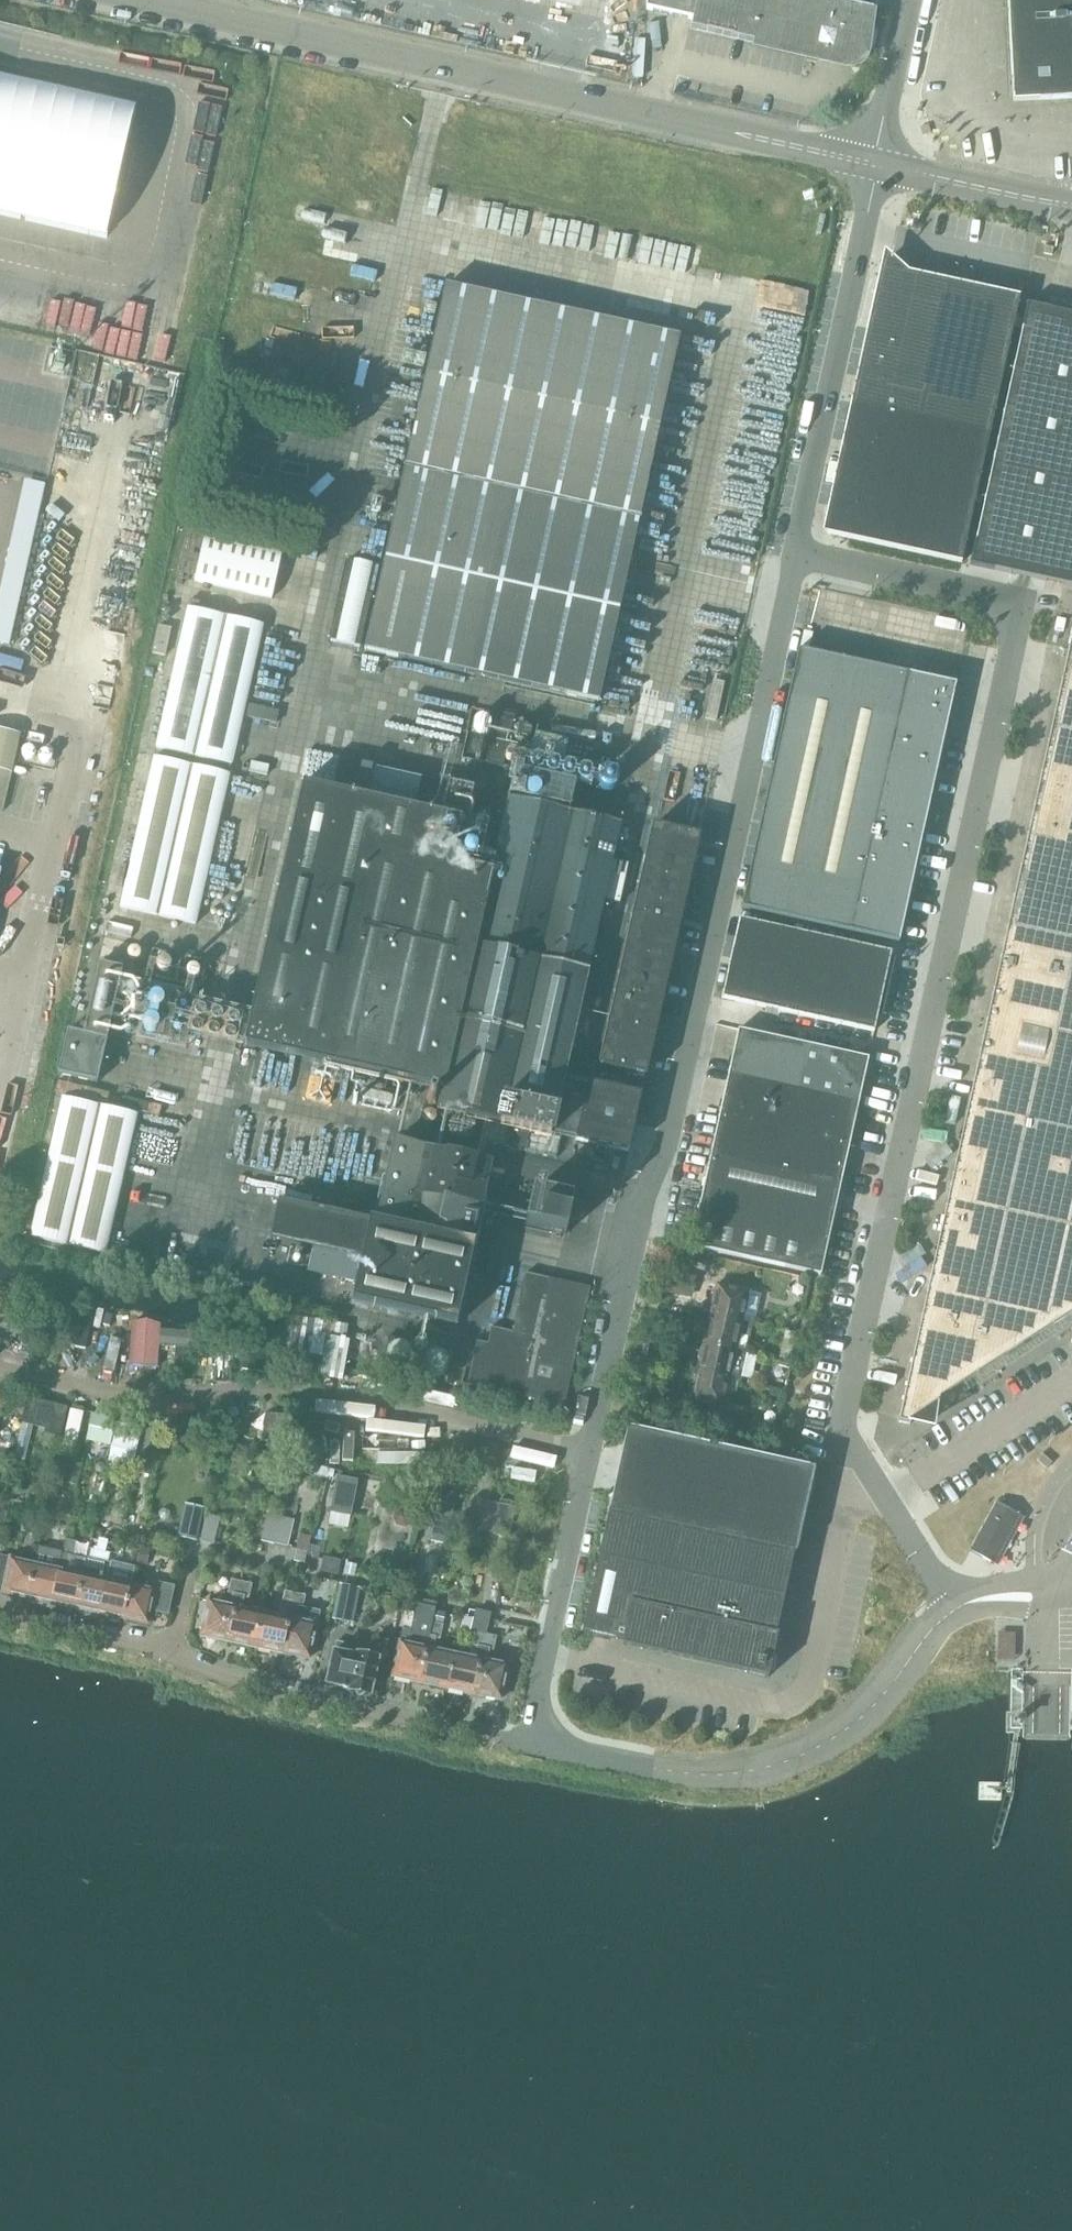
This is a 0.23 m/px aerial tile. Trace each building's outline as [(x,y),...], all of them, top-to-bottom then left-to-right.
[(572,0),(531,0),(570,9),(572,0)] [(692,20),(690,28),(754,42),(756,34),(849,55),(861,0),(647,0),(646,9),(692,20)] [(1013,101),(1071,98),(1071,0),(1007,0),(1013,101)] [(825,214),(818,212),(814,233),(821,234),(825,214)] [(884,272),(855,403),(990,432),(1018,302),(884,272)] [(445,285),(364,650),(599,702),(679,337),(445,285)] [(1071,587),(1071,314),(1050,309),(1026,304),(1021,328),(1022,328),(975,541),(974,541),(969,565),(993,570),(993,569),(1071,587)] [(855,403),(841,468),(975,497),(990,432),(855,403)] [(975,497),(841,468),(827,533),(961,563),(975,497)] [(9,645),(45,484),(24,480),(0,585),(0,643),(9,645)] [(282,552),(204,534),(194,581),(271,598),(282,552)] [(156,747),(231,764),(263,624),(187,608),(156,747)] [(152,653),(164,655),(170,628),(158,625),(152,653)] [(1062,678),(1071,680),(1071,631),(1062,678)] [(798,650),(741,908),(893,942),(898,943),(926,817),(930,818),(932,807),(928,806),(955,684),(798,650)] [(1048,740),(1071,745),(1071,680),(1062,678),(1048,740)] [(704,718),(715,721),(723,682),(713,680),(704,718)] [(459,757),(524,772),(529,750),(531,750),(537,722),(471,707),(459,757)] [(11,772),(19,734),(0,729),(0,770),(11,772)] [(1034,802),(1071,810),(1071,745),(1048,740),(1034,802)] [(530,754),(526,772),(591,786),(595,769),(530,754)] [(195,924),(229,774),(153,757),(120,907),(195,924)] [(569,810),(575,784),(515,770),(509,797),(569,810)] [(599,787),(601,788),(604,788),(606,787),(608,785),(609,783),(608,781),(607,779),(606,777),(604,777),(602,777),(600,777),(598,779),(597,781),(597,783),(598,785),(599,787)] [(440,780),(433,809),(468,817),(474,788),(440,780)] [(303,784),(244,1045),(443,1090),(438,1110),(500,1123),(500,1125),(510,1128),(506,1146),(525,1151),(530,1132),(550,1136),(559,1097),(565,1099),(569,1079),(563,1078),(603,900),(618,904),(627,864),(612,860),(620,824),(508,799),(492,872),(453,863),(462,820),(303,784)] [(1021,864),(1071,875),(1071,810),(1034,802),(1021,864)] [(577,1101),(584,1103),(575,1140),(596,1145),(596,1146),(607,1148),(607,1147),(620,1150),(628,1152),(641,1095),(640,1095),(645,1075),(646,1075),(700,836),(652,825),(599,1065),(593,1064),(589,1084),(582,1082),(577,1101)] [(467,858),(470,857),(472,855),(473,852),(473,850),(472,847),(471,845),(468,844),(465,844),(463,845),(461,847),(460,849),(460,852),(460,854),(462,856),(465,857),(467,858)] [(1007,925),(1071,940),(1071,875),(1021,864),(1007,925)] [(721,998),(873,1032),(891,952),(739,919),(721,998)] [(994,987),(1071,1005),(1071,940),(1007,925),(994,987)] [(127,956),(128,958),(131,959),(134,959),(136,958),(139,956),(139,953),(139,951),(138,948),(136,947),(134,946),(131,946),(128,947),(127,949),(126,951),(126,954),(127,956)] [(156,971),(159,972),(162,972),(165,971),(167,968),(168,966),(168,963),(167,960),(165,958),(162,956),(159,956),(156,957),(154,959),(153,962),(152,965),(154,968),(156,971)] [(82,1034),(67,1030),(57,1073),(97,1082),(108,1036),(121,976),(123,968),(98,963),(82,1034)] [(184,976),(186,977),(189,979),(191,979),(194,978),(196,976),(197,973),(197,970),(196,968),(194,966),(191,965),(189,965),(186,967),(184,968),(184,971),(183,973),(184,976)] [(121,976),(108,1036),(137,1043),(138,1037),(185,1048),(187,1036),(223,1043),(240,1047),(248,1012),(230,1008),(149,990),(150,983),(121,976)] [(966,1111),(1071,1134),(1071,1005),(994,987),(966,1111)] [(738,1029),(690,1246),(820,1275),(868,1058),(738,1029)] [(425,1096),(425,1098),(425,1100),(426,1102),(427,1104),(430,1105),(432,1105),(434,1104),(436,1102),(437,1100),(436,1097),(435,1095),(434,1094),(432,1093),(429,1093),(427,1094),(425,1096)] [(137,1114),(61,1097),(30,1237),(105,1254),(137,1114)] [(429,1124),(431,1123),(433,1122),(435,1119),(435,1116),(434,1114),(432,1112),(429,1111),(427,1110),(424,1111),(422,1113),(421,1116),(421,1118),(422,1121),(423,1123),(426,1124),(429,1124)] [(953,1173),(1071,1199),(1071,1134),(966,1111),(953,1173)] [(307,1271),(356,1282),(352,1301),(457,1324),(473,1251),(487,1255),(494,1226),(479,1222),(492,1162),(393,1141),(376,1221),(278,1200),(270,1237),(312,1246),(307,1271)] [(939,1235),(1071,1264),(1071,1199),(953,1173),(939,1235)] [(525,1225),(566,1234),(570,1216),(573,1200),(533,1191),(529,1207),(525,1225)] [(925,1299),(1050,1327),(1051,1326),(1052,1328),(1053,1327),(1053,1325),(1071,1313),(1071,1264),(939,1235),(925,1299)] [(525,1273),(512,1332),(491,1327),(487,1343),(476,1341),(467,1385),(564,1406),(590,1287),(525,1273)] [(716,1284),(709,1315),(742,1322),(748,1292),(716,1284)] [(925,1299),(912,1361),(975,1375),(976,1376),(978,1375),(977,1373),(1013,1350),(1014,1352),(1016,1351),(1015,1349),(1050,1327),(925,1299)] [(781,1327),(794,1330),(798,1314),(784,1311),(781,1327)] [(704,1340),(703,1343),(735,1350),(739,1334),(750,1336),(753,1324),(742,1322),(709,1315),(707,1327),(703,1329),(702,1336),(704,1340)] [(212,1335),(158,1333),(158,1351),(211,1353),(212,1335)] [(381,1368),(447,1383),(454,1352),(388,1338),(381,1368)] [(332,1341),(327,1365),(339,1368),(344,1343),(332,1341)] [(697,1372),(729,1380),(741,1382),(748,1353),(735,1350),(703,1343),(702,1347),(699,1350),(697,1357),(700,1360),(697,1372)] [(975,1375),(912,1361),(898,1422),(909,1424),(910,1420),(929,1424),(934,1397),(937,1398),(939,1400),(940,1399),(939,1398),(975,1375)] [(729,1380),(697,1372),(690,1403),(722,1410),(729,1380)] [(27,1398),(24,1426),(85,1433),(88,1405),(27,1398)] [(113,1418),(103,1415),(95,1449),(106,1451),(113,1418)] [(140,1425),(126,1422),(120,1449),(134,1452),(140,1425)] [(627,1428),(604,1533),(788,1575),(793,1553),(795,1553),(814,1469),(627,1428)] [(146,1431),(137,1472),(151,1475),(160,1434),(146,1431)] [(550,1463),(495,1450),(491,1466),(546,1480),(550,1463)] [(1041,1454),(1036,1460),(1044,1467),(1046,1469),(1051,1463),(1052,1463),(1050,1461),(1041,1454)] [(352,1525),(360,1476),(339,1473),(331,1521),(352,1525)] [(456,1494),(441,1491),(430,1540),(445,1543),(456,1494)] [(466,1527),(481,1531),(487,1501),(473,1497),(472,1502),(460,1499),(455,1519),(468,1522),(466,1527)] [(487,1501),(481,1531),(493,1534),(494,1532),(506,1535),(513,1507),(487,1501)] [(969,1551),(993,1563),(1019,1515),(996,1502),(969,1551)] [(203,1508),(185,1504),(178,1537),(196,1541),(203,1508)] [(7,1530),(10,1517),(0,1514),(0,1529),(7,1530)] [(260,1540),(273,1543),(278,1516),(267,1514),(260,1540)] [(220,1518),(206,1515),(200,1541),(214,1545),(220,1518)] [(278,1516),(273,1543),(288,1547),(294,1520),(278,1516)] [(788,1575),(604,1533),(582,1631),(623,1640),(622,1645),(768,1677),(777,1634),(775,1634),(788,1575)] [(296,1549),(296,1550),(293,1561),(304,1563),(310,1536),(299,1534),(296,1549)] [(62,1553),(64,1540),(55,1538),(52,1551),(62,1553)] [(51,1602),(75,1607),(86,1559),(72,1555),(75,1542),(64,1540),(62,1553),(67,1554),(66,1559),(61,1557),(51,1602)] [(100,1562),(110,1564),(113,1551),(103,1548),(100,1562)] [(113,1551),(110,1564),(120,1566),(123,1553),(113,1551)] [(27,1597),(34,1563),(0,1556),(0,1571),(1,1571),(0,1575),(0,1577),(6,1578),(2,1595),(21,1599),(22,1596),(27,1597)] [(27,1597),(51,1602),(61,1557),(55,1556),(53,1568),(34,1563),(27,1597)] [(86,1559),(75,1607),(79,1608),(78,1611),(89,1614),(89,1611),(99,1613),(109,1568),(104,1567),(105,1563),(86,1559)] [(99,1613),(123,1618),(130,1585),(112,1581),(115,1569),(109,1568),(99,1613)] [(201,1635),(228,1641),(241,1582),(231,1580),(229,1594),(233,1595),(231,1605),(208,1600),(201,1635)] [(130,1585),(123,1618),(128,1619),(127,1622),(147,1626),(150,1610),(167,1614),(174,1586),(155,1582),(153,1590),(130,1585)] [(228,1641),(255,1647),(263,1612),(241,1608),(243,1597),(248,1598),(251,1584),(241,1582),(228,1641)] [(333,1618),(353,1622),(359,1588),(339,1585),(333,1618)] [(255,1647),(282,1653),(295,1594),(285,1592),(282,1605),(287,1606),(284,1617),(263,1612),(255,1647)] [(498,1605),(521,1611),(524,1597),(500,1592),(498,1605)] [(295,1594),(282,1653),(309,1658),(317,1624),(295,1619),(297,1608),(301,1609),(304,1596),(295,1594)] [(392,1676),(419,1682),(432,1623),(435,1608),(422,1606),(418,1623),(431,1625),(429,1635),(402,1629),(392,1676)] [(489,1621),(487,1630),(496,1632),(498,1623),(489,1621)] [(419,1682),(446,1688),(454,1653),(432,1648),(435,1638),(439,1639),(442,1626),(432,1623),(419,1682)] [(1014,1631),(998,1631),(997,1657),(1013,1657),(1014,1631)] [(446,1688),(474,1693),(486,1635),(476,1633),(473,1646),(478,1647),(475,1658),(454,1653),(446,1688)] [(486,1635),(474,1693),(501,1699),(508,1665),(486,1660),(488,1649),(493,1650),(495,1637),(486,1635)] [(337,1642),(335,1652),(333,1652),(326,1684),(349,1689),(352,1690),(352,1693),(355,1698),(361,1699),(366,1695),(367,1693),(370,1694),(378,1660),(357,1656),(356,1657),(346,1654),(347,1647),(345,1643),(337,1642)]
